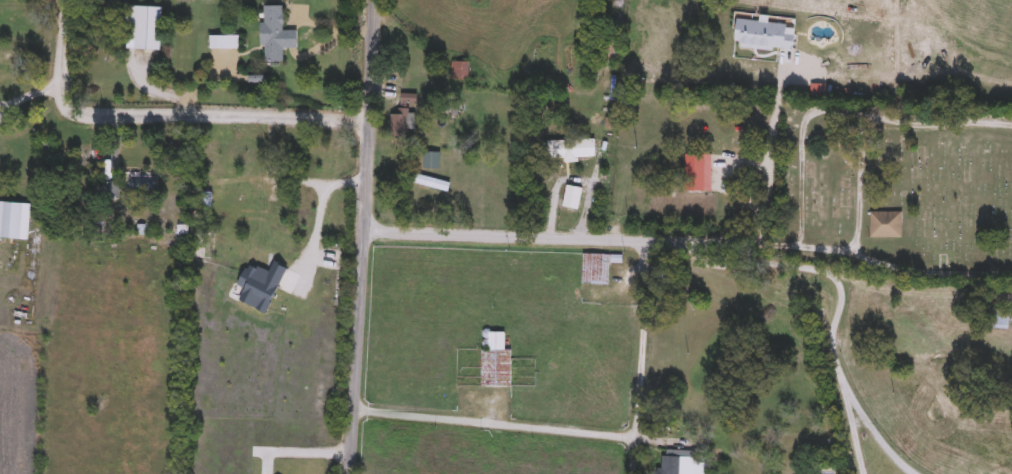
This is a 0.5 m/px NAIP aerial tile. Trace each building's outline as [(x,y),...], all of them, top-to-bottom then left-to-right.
[(134,51),(134,39),(124,38),(125,6),(161,7),(160,51),(134,51)] [(282,6),(282,32),(297,32),(297,49),(283,49),(283,63),(263,63),(262,7),(282,6)] [(788,25),(787,34),(795,35),(793,53),(734,46),(737,20),(788,25)] [(237,50),(210,50),(210,37),(237,37),(237,50)] [(468,62),(468,81),(451,81),(451,62),(468,62)] [(390,115),(399,115),(400,95),(416,95),(416,105),(408,105),(407,140),(389,140),(390,115)] [(662,157),(711,157),(711,175),(662,175),(662,157)] [(157,172),(157,196),(124,196),(124,172),(157,172)] [(117,183),(117,200),(102,200),(102,183),(117,183)] [(869,212),(869,239),(902,239),(903,213),(869,212)] [(608,286),(582,286),(582,255),(608,255),(608,286)] [(1009,311),(1009,329),(988,329),(988,311),(1009,311)] [(481,388),(481,333),(505,333),(505,350),(510,350),(510,388),(481,388)] [(705,454),(704,473),(660,473),(661,452),(705,454)]
